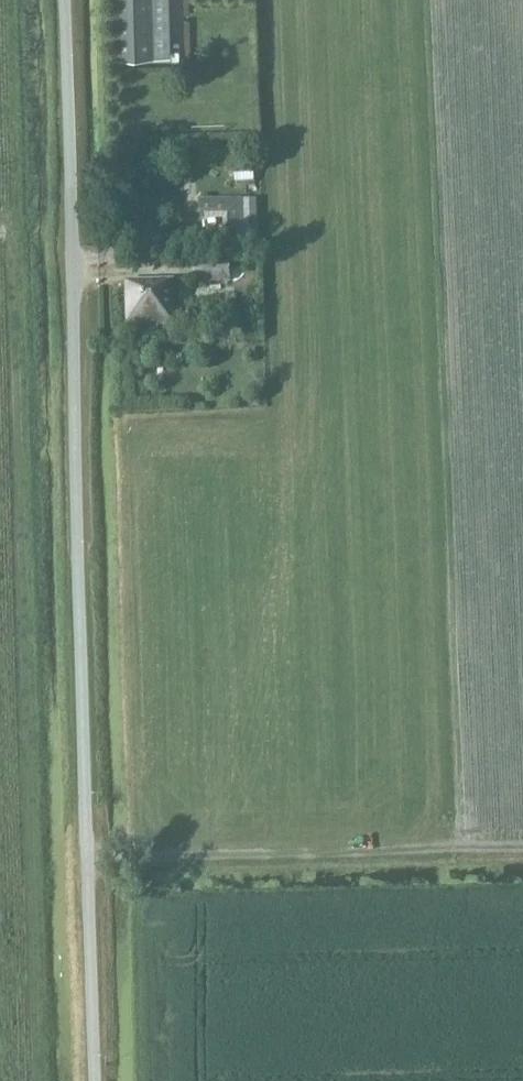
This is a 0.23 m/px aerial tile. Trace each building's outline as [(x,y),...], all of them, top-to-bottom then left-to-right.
[(118,57),(171,55),(170,0),(116,0),(118,57)] [(258,200),(244,200),(201,201),(202,222),(225,221),(225,247),(230,247),(230,249),(245,249),(245,247),(258,247),(258,200)] [(195,261),(195,283),(232,282),(232,261),(195,261)] [(174,282),(127,283),(128,328),(173,326),(173,313),(175,313),(174,282)]
